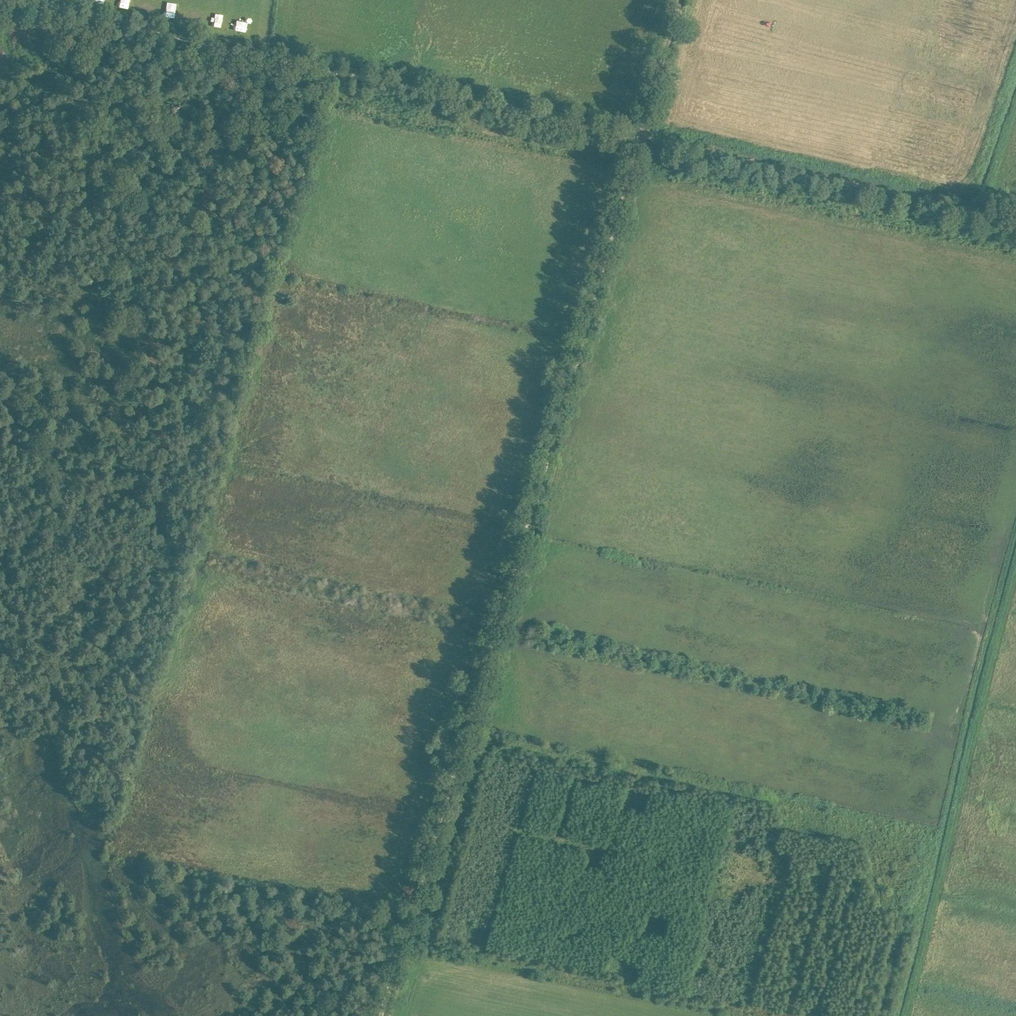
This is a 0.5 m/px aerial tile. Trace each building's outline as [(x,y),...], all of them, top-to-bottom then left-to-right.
[(139,12),(152,12),(153,2),(140,1),(139,12)] [(244,13),(244,23),(253,23),(254,13),(244,13)]
